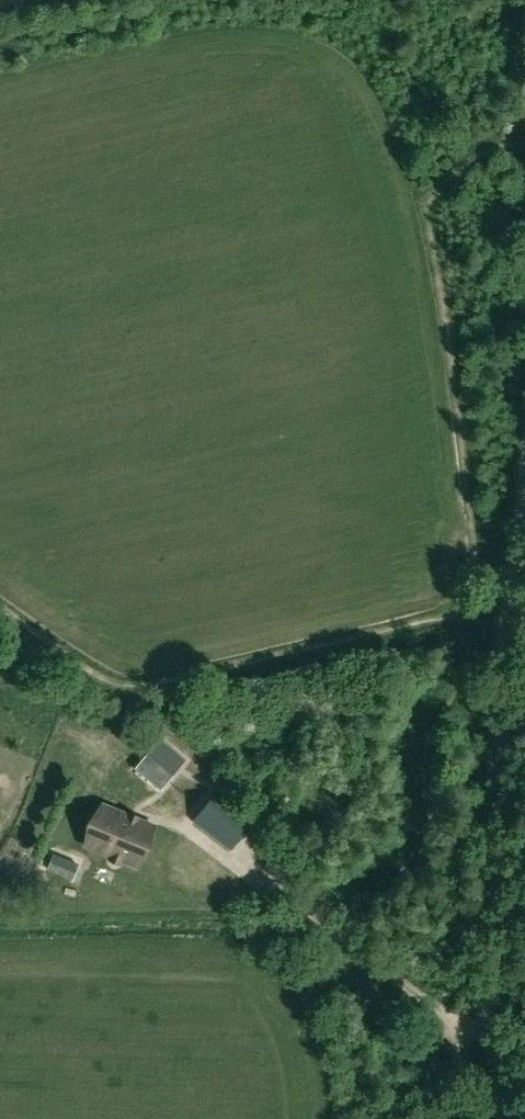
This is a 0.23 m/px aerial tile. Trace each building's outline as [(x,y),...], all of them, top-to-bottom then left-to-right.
[(187,758),(159,737),(140,762),(156,775),(158,772),(170,781),(187,758)] [(231,850),(253,822),(217,793),(195,821),(231,850)] [(157,824),(102,801),(83,847),(108,858),(107,859),(121,865),(122,863),(138,869),(157,824)] [(79,864),(53,853),(47,869),(72,880),(79,864)] [(126,887),(125,898),(144,900),(145,889),(126,887)]
